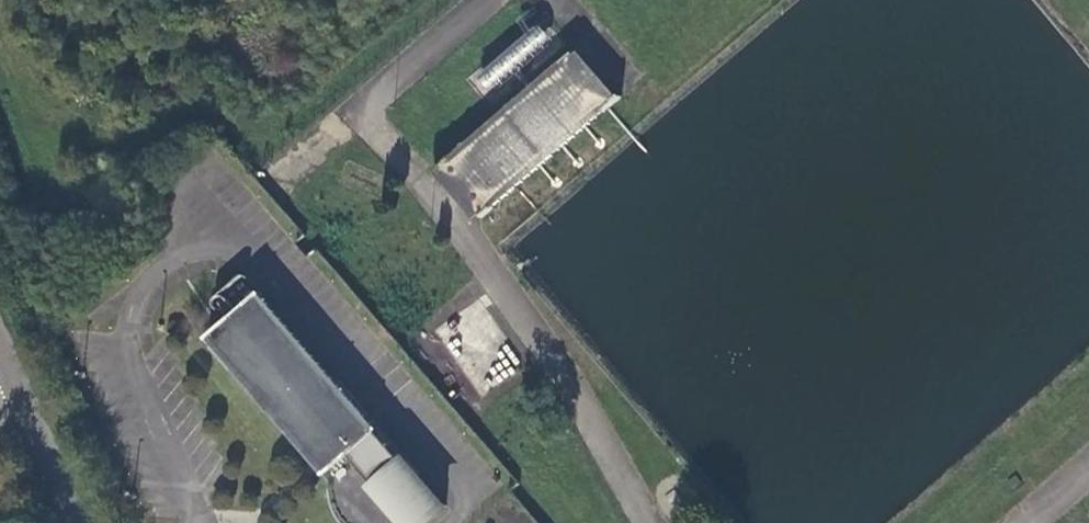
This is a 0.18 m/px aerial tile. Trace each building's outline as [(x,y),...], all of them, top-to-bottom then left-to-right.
[(573,48),(431,166),(474,217),(615,100),(573,48)] [(264,298),(213,339),(332,480),(332,497),(336,518),(341,522),(426,522),(444,508),(264,298)]
